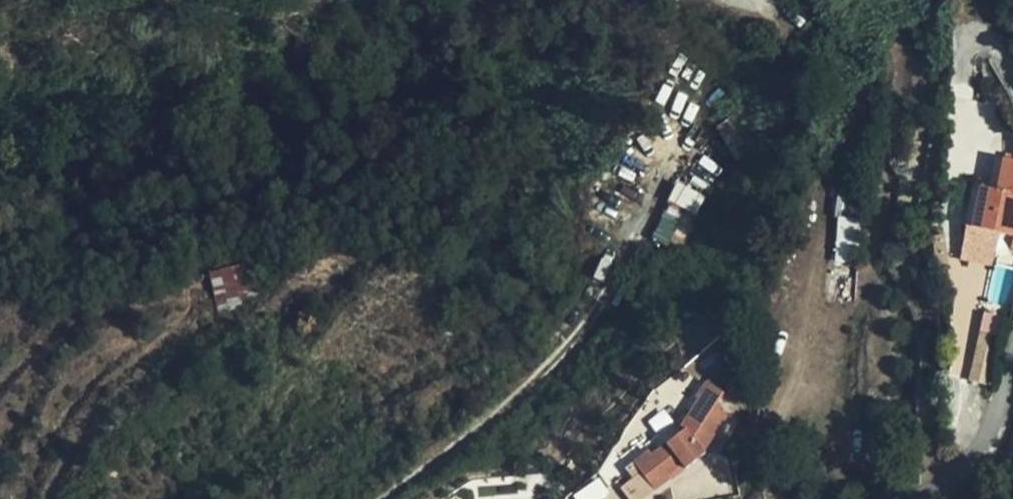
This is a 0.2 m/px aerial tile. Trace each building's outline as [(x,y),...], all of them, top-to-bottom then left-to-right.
[(992,176),(1000,144),(991,141),(983,174),(992,176)] [(1000,144),(992,176),(983,174),(973,172),(964,211),(988,217),(1005,222),(1012,224),(1012,148),(1000,144)] [(964,211),(955,209),(948,239),(981,247),(988,217),(964,211)] [(704,214),(693,251),(711,255),(721,219),(704,214)] [(1005,222),(1002,238),(1012,241),(1012,224),(1005,222)] [(212,270),(217,303),(253,298),(249,265),(212,270)] [(626,498),(646,498),(669,483),(667,480),(682,468),(685,472),(704,458),(702,455),(705,453),(727,419),(719,414),(721,410),(718,407),(724,398),(705,386),(696,401),(698,403),(679,432),(681,435),(651,458),(648,454),(633,466),(640,475),(631,482),(619,490),(626,498)] [(868,437),(818,444),(826,494),(875,486),(868,437)] [(640,475),(633,466),(624,473),(631,482),(640,475)]
